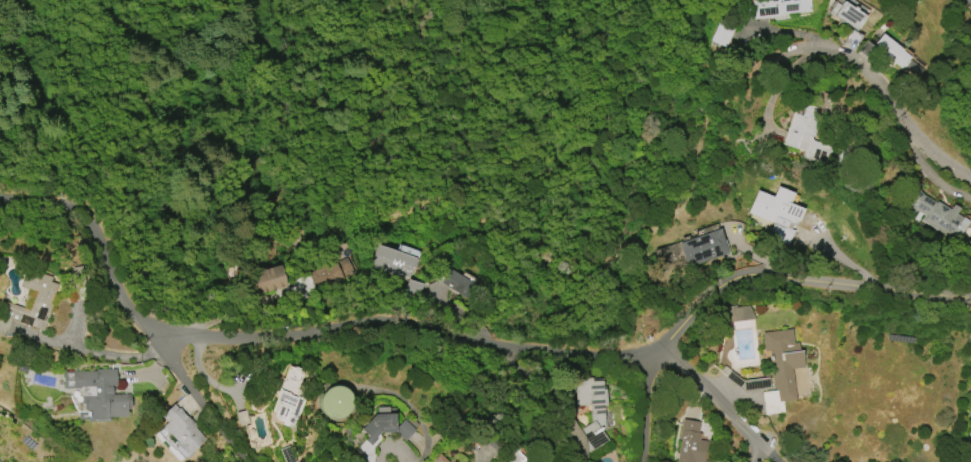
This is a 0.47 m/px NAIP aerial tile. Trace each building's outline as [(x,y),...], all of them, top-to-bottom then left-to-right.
[(754,20),(753,0),(811,0),(812,13),(799,13),(794,13),(794,14),(768,19),(754,20)] [(866,17),(857,30),(836,16),(836,17),(830,13),(836,3),(841,7),(844,2),(866,17)] [(711,42),(727,48),(737,24),(721,17),(711,42)] [(884,33),(904,49),(902,51),(910,58),(909,60),(923,71),(917,79),(903,67),(901,69),(896,64),(894,67),(890,64),(892,61),(874,46),(884,33)] [(784,144),(797,102),(815,108),(809,127),(815,129),(812,138),(815,139),(814,142),(832,148),(827,166),(805,158),(807,152),(784,144)] [(950,238),(923,221),(926,216),(912,207),(902,195),(915,185),(924,196),(937,203),(938,202),(953,211),(953,212),(963,218),(950,238)] [(758,193),(802,211),(801,221),(786,241),(753,228),(758,216),(750,213),(758,193)] [(679,243),(720,229),(728,254),(688,268),(679,243)] [(683,261),(677,243),(656,250),(661,268),(683,261)] [(411,274),(410,279),(398,275),(395,275),(394,274),(392,273),(392,274),(371,267),(378,245),(417,258),(416,260),(418,261),(416,268),(413,267),(411,274)] [(331,264),(336,261),(337,263),(348,258),(356,275),(355,275),(331,287),(320,293),(312,276),(311,273),(331,264)] [(286,277),(289,287),(246,299),(241,278),(283,266),(286,277)] [(6,338),(0,336),(0,309),(3,301),(29,310),(36,293),(20,287),(22,282),(27,268),(52,278),(51,282),(58,285),(54,295),(55,295),(62,292),(72,290),(70,281),(69,273),(73,273),(73,268),(77,267),(77,268),(83,267),(86,281),(89,299),(74,302),(69,298),(63,298),(59,300),(56,305),(53,313),(51,312),(44,332),(12,320),(6,338)] [(752,318),(749,305),(724,311),(728,325),(752,318)] [(763,333),(791,330),(793,345),(797,344),(798,351),(801,350),(803,369),(794,370),(797,401),(784,403),(785,414),(765,416),(762,393),(777,391),(777,389),(774,389),(770,351),(765,352),(763,333)] [(287,365),(267,421),(293,430),(304,399),(296,397),(305,372),(287,365)] [(131,395),(131,409),(127,410),(127,418),(111,418),(112,422),(88,423),(88,420),(80,420),(79,413),(85,413),(84,404),(81,404),(81,389),(64,389),(63,372),(97,371),(97,370),(117,369),(117,386),(113,386),(113,395),(131,395)] [(614,449),(594,461),(591,461),(589,459),(577,460),(576,442),(566,427),(575,420),(582,431),(593,424),(591,406),(578,406),(577,379),(593,378),(593,382),(603,381),(606,428),(602,431),(614,449)] [(317,395),(328,421),(354,411),(343,384),(317,395)] [(179,444),(163,427),(168,423),(162,416),(174,404),(178,409),(179,408),(190,419),(190,418),(198,426),(196,428),(207,440),(190,455),(187,452),(185,455),(177,446),(179,444)] [(375,455),(374,461),(356,461),(358,449),(369,436),(362,430),(375,414),(377,408),(389,407),(389,414),(396,414),(396,433),(380,433),(379,435),(383,438),(374,447),(375,455)] [(707,441),(703,461),(677,461),(681,440),(679,440),(683,420),(699,423),(697,433),(700,433),(699,440),(707,441)] [(527,460),(525,461),(502,461),(516,449),(527,460)]
